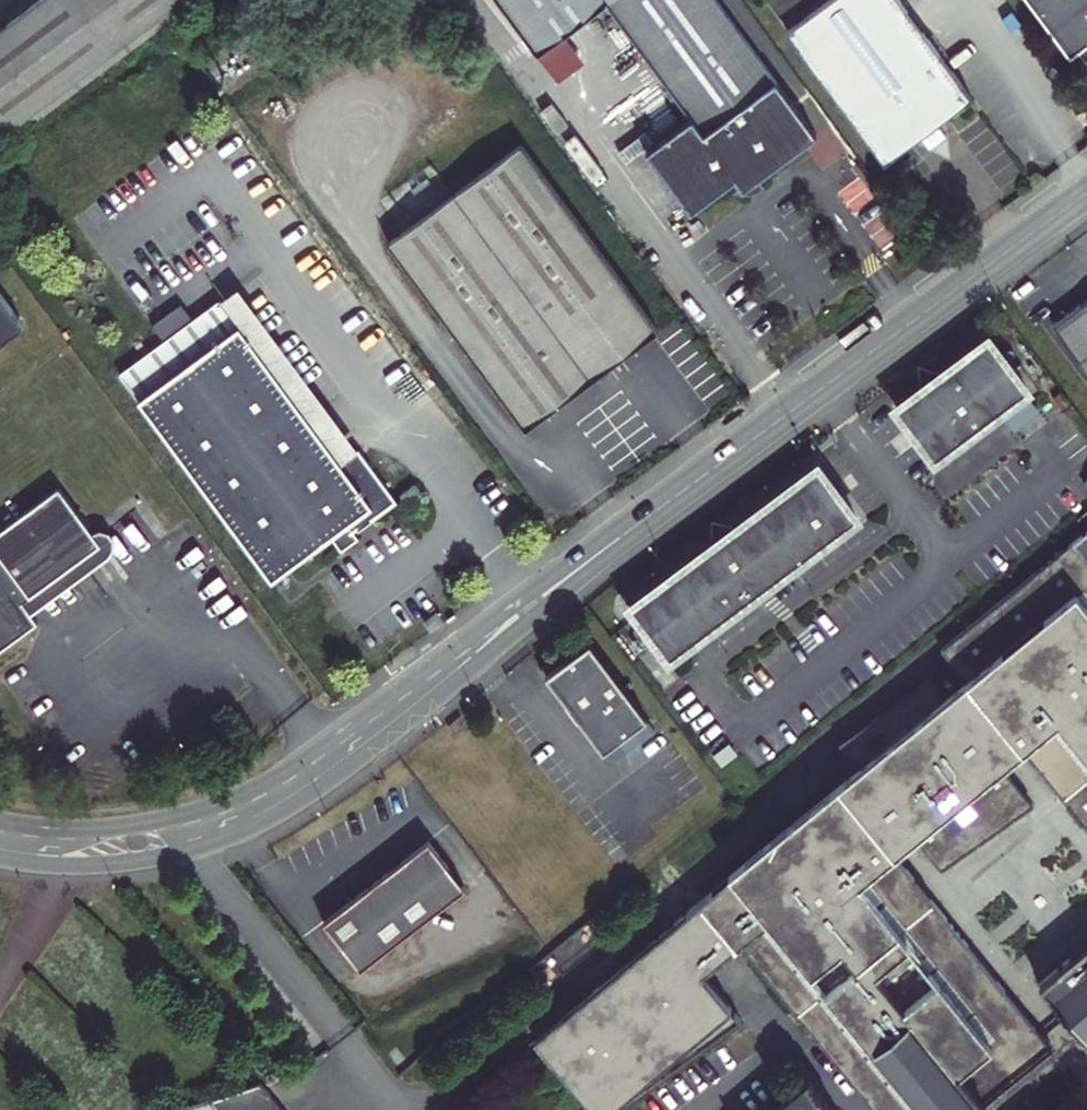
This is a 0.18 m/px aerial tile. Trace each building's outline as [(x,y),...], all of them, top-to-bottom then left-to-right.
[(0,8),(0,63),(23,95),(154,0),(11,0),(0,8)] [(713,0),(491,0),(532,54),(602,2),(690,118),(646,153),(691,213),(734,179),(742,190),(815,134),(713,0)] [(787,35),(885,164),(971,99),(897,0),(833,0),(787,35)] [(1071,57),(1086,44),(1086,0),(1028,0),(1071,57)] [(524,149),(392,249),(530,433),(663,332),(524,149)] [(1047,320),(1086,373),(1086,290),(1047,320)] [(22,326),(0,297),(0,343),(22,326)] [(316,430),(339,434),(337,457),(352,477),(370,464),(248,302),(230,315),(316,430)] [(316,430),(230,315),(130,391),(285,596),(344,552),(354,566),(371,552),(361,538),(377,527),(384,536),(410,516),(370,464),(352,477),(337,457),(339,434),(316,430)] [(913,384),(889,402),(928,455),(1022,386),(983,333),(936,368),(913,384)] [(914,361),(913,384),(936,368),(914,361)] [(702,538),(621,598),(660,651),(849,512),(810,459),(729,519),(702,538)] [(90,532),(57,488),(0,530),(0,650),(36,623),(30,615),(21,603),(16,597),(23,592),(28,598),(99,545),(90,532)] [(703,512),(702,538),(729,519),(703,512)] [(1069,539),(939,645),(965,676),(990,707),(969,724),(944,693),(929,674),(837,739),(862,770),(884,797),(863,813),(841,786),(840,784),(701,897),(560,1015),(617,1084),(608,1092),(617,1102),(622,1109),(737,1018),(701,972),(738,943),(813,1033),(838,1012),(835,1008),(875,974),(848,941),(919,883),(895,852),(915,836),(941,867),(1033,803),(1002,765),(1023,748),(1078,815),(1086,807),(1086,525),(1069,539)] [(384,536),(377,527),(364,536),(371,546),(384,536)] [(94,531),(90,532),(99,545),(28,598),(23,592),(16,597),(21,603),(30,615),(108,557),(112,554),(114,548),(114,542),(112,536),(105,531),(100,529),(94,531)] [(422,620),(430,631),(443,622),(435,610),(422,620)] [(580,633),(536,666),(595,743),(638,709),(580,633)] [(990,707),(965,676),(944,693),(969,724),(990,707)] [(862,770),(841,786),(863,813),(884,797),(862,770)] [(1078,815),(1086,827),(1086,807),(1078,815)] [(424,830),(320,913),(357,960),(461,877),(424,830)] [(813,1033),(875,1109),(983,1109),(988,1106),(985,1102),(1052,1047),(919,883),(848,941),(875,974),(835,1008),(838,1012),(813,1033)] [(1086,1044),(1086,941),(1037,983),(1086,1044)] [(525,1037),(583,1109),(611,1109),(617,1102),(608,1092),(617,1084),(560,1015),(525,1037)] [(806,1078),(801,1083),(802,1084),(787,1097),(786,1095),(780,1100),(781,1101),(770,1109),(834,1109),(806,1078)] [(258,1081),(206,1098),(216,1109),(282,1109),(258,1081)]
